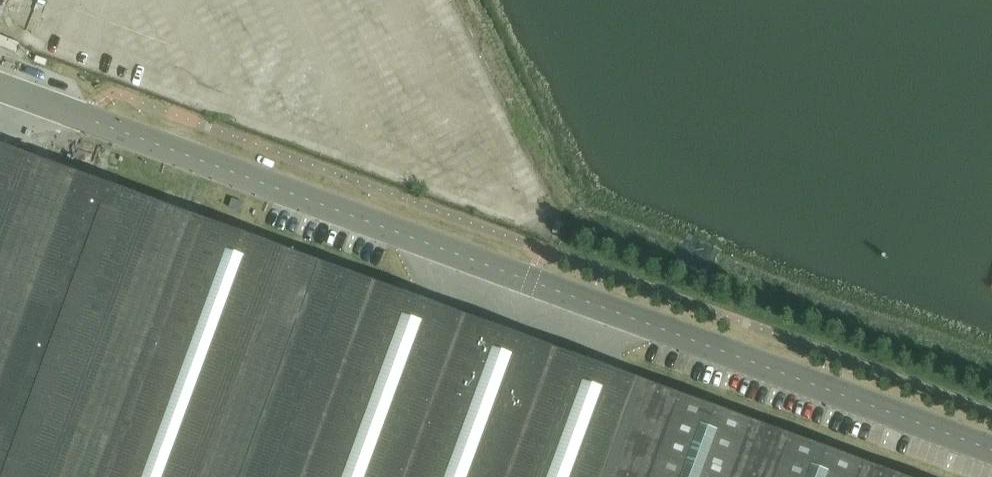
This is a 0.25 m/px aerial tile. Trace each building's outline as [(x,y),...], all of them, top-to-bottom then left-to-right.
[(440,31),(460,21),(450,0),(425,0),(440,31)] [(20,44),(0,36),(0,37),(0,47),(16,53),(20,44)] [(38,162),(0,148),(0,476),(895,476),(38,162)] [(558,223),(554,234),(559,236),(563,225),(558,223)]
